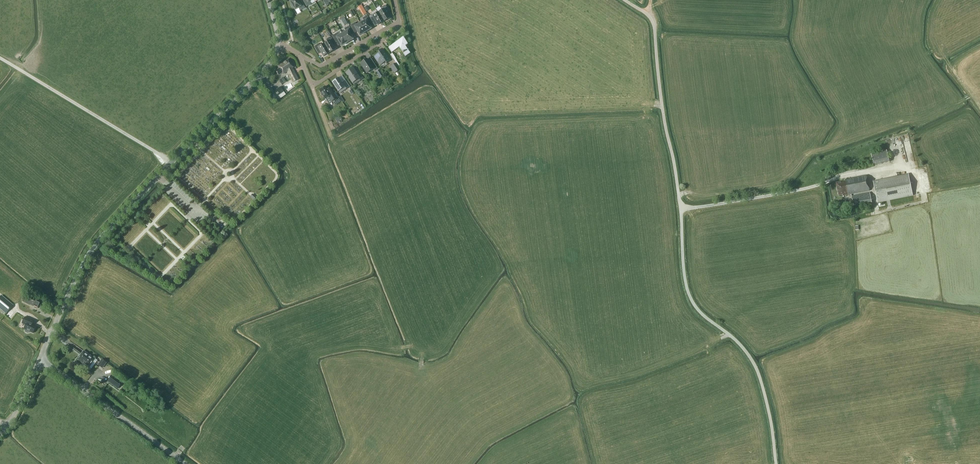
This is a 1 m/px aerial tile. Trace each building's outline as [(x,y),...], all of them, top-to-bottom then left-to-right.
[(305,8),(301,1),(299,3),(297,0),(291,0),(289,1),(291,4),(290,4),(292,8),(293,7),(295,10),(299,8),(300,10),(305,8)] [(378,13),(384,22),(389,18),(386,13),(389,11),(385,5),(380,8),(382,10),(378,13)] [(378,25),(384,22),(378,13),(372,16),(371,14),(369,16),(372,21),(375,20),(378,25)] [(360,23),(365,32),(371,29),(368,24),(371,22),(367,16),(362,18),(364,21),(360,23)] [(360,35),(365,32),(360,23),(357,25),(355,23),(350,25),(354,32),(357,30),(360,35)] [(342,34),(347,43),(353,39),(350,34),(353,33),(349,26),(344,29),(346,31),(342,34)] [(341,46),(347,43),(342,34),(339,36),(337,33),(332,36),(336,42),(338,41),(341,46)] [(324,44),(329,53),(335,50),(332,45),(335,43),(331,37),(326,39),(328,42),(324,44)] [(401,46),(404,50),(402,52),(405,57),(410,54),(405,46),(408,44),(403,37),(399,42),(398,41),(388,47),(392,52),(401,46)] [(323,57),(329,53),(324,44),(320,46),(319,44),(314,47),(318,53),(320,51),(323,57)] [(390,61),(382,49),(378,51),(379,53),(374,56),(380,65),(385,62),(386,63),(390,61)] [(373,61),(370,63),(367,59),(364,61),(364,60),(361,62),(361,63),(360,63),(367,73),(373,69),(375,70),(378,68),(373,61)] [(288,60),(282,64),(278,66),(280,68),(276,71),(279,75),(283,73),(283,74),(287,71),(293,82),(298,79),(292,68),(293,67),(288,60)] [(395,63),(390,66),(394,73),(400,70),(395,63)] [(346,73),(352,83),(356,80),(357,83),(363,79),(358,71),(356,73),(353,68),(349,71),(346,73)] [(342,89),(343,91),(350,87),(345,80),(342,82),(339,77),(332,82),(338,92),(342,89)] [(337,99),(332,90),(330,87),(327,89),(325,86),(320,90),(325,99),(329,96),(332,102),(333,102),(337,99)] [(271,88),(267,90),(274,100),(278,97),(277,96),(284,92),(280,87),(274,91),(271,88)] [(874,166),(889,162),(886,150),(871,154),(874,166)] [(908,174),(873,181),(878,203),(913,196),(908,174)] [(843,196),(870,191),(867,175),(845,180),(845,181),(837,183),(839,195),(843,194),(843,196)] [(870,192),(852,196),(854,206),(872,203),(870,192)] [(0,297),(0,309),(6,314),(13,305),(1,295),(0,297)] [(38,308),(40,304),(25,296),(23,302),(38,308)] [(25,317),(23,320),(22,323),(26,325),(24,329),(25,329),(25,330),(25,332),(27,333),(30,332),(33,333),(36,327),(32,325),(34,321),(25,317)] [(89,367),(95,359),(83,351),(81,355),(78,360),(83,363),(83,362),(89,367)] [(102,359),(98,365),(102,368),(107,363),(102,359)] [(107,381),(118,389),(123,382),(112,374),(107,381)]
